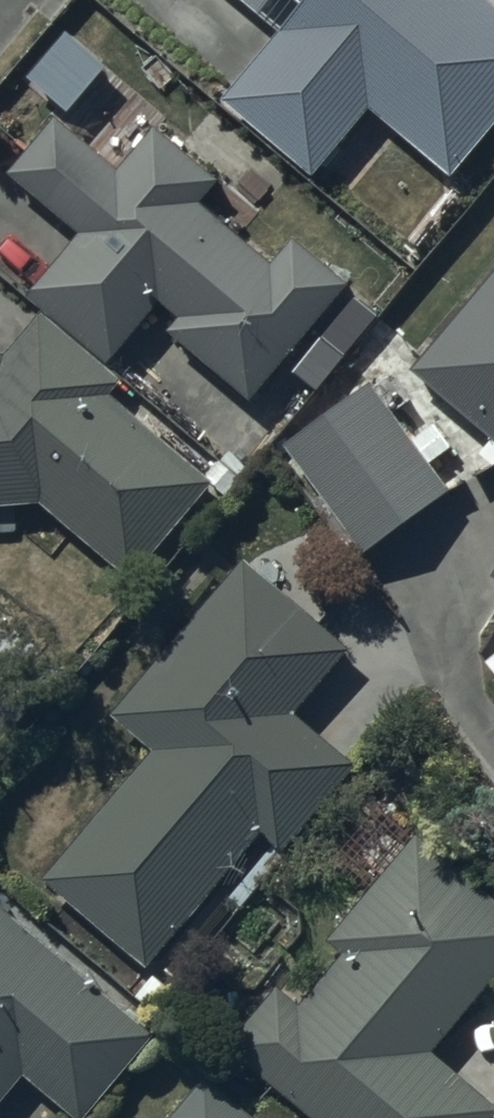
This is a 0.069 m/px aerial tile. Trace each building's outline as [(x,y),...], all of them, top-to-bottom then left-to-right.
[(222,106),(315,186),(373,118),(450,183),(493,131),(493,12),(479,0),(234,0),(279,39),(222,106)] [(179,306),(166,321),(254,393),(351,274),(293,226),(272,252),(203,195),(224,170),(157,115),(119,160),(57,109),(11,165),(81,222),(29,285),(113,353),(163,293),(179,306)] [(493,444),(493,286),(416,377),(493,444)] [(42,517),(128,589),(181,527),(174,521),(214,474),(112,388),(123,374),(42,305),(8,345),(16,352),(15,353),(14,355),(13,357),(11,359),(10,361),(9,363),(7,365),(5,366),(4,368),(2,369),(0,370),(0,520),(42,517)] [(452,505),(375,399),(290,461),(367,567),(452,505)] [(153,763),(43,890),(148,981),(264,849),(283,866),(358,780),(296,726),(350,665),(246,575),(113,728),(153,763)] [(227,1060),(296,1117),(493,1117),(433,1066),(493,995),(493,909),(419,846),(328,955),(343,967),(300,1018),(278,1000),(227,1060)] [(23,1086),(61,1117),(94,1117),(151,1051),(0,923),(0,1114),(23,1086)] [(206,1096),(188,1117),(233,1117),(206,1096)]
